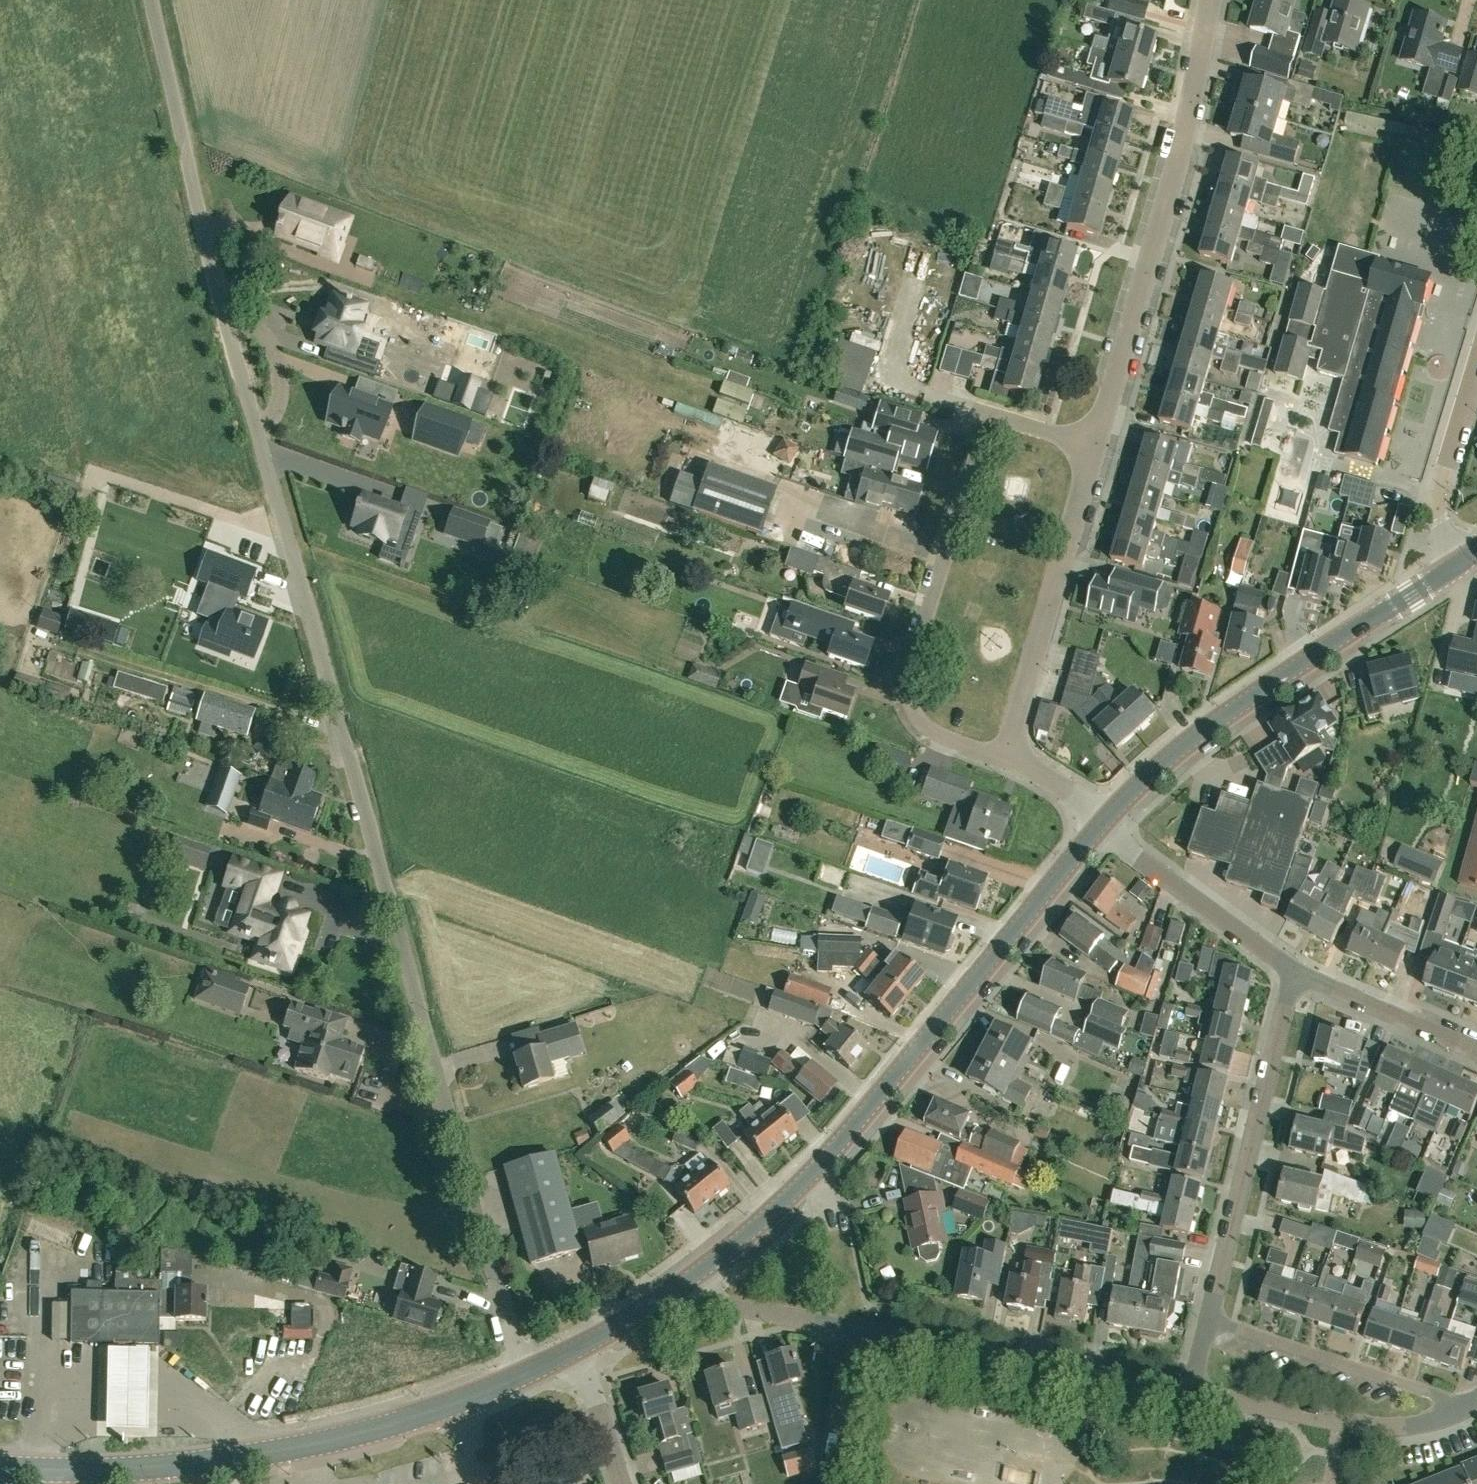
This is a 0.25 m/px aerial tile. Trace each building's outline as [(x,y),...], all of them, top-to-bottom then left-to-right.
[(1109,10),(1141,19),(1147,0),(1112,0),(1109,10)] [(1294,60),(1295,58),(1301,37),(1285,32),(1289,20),(1295,0),(1259,0),(1250,29),(1275,37),(1270,51),(1270,53),(1283,57),(1294,60)] [(1306,55),(1321,59),(1326,43),(1356,52),(1369,9),(1338,0),(1333,15),(1320,11),(1315,27),(1306,55)] [(1086,6),(1083,18),(1112,26),(1116,14),(1086,6)] [(1456,73),(1463,50),(1442,43),(1448,23),(1415,13),(1401,61),(1432,70),(1433,67),(1456,73)] [(1146,65),(1154,38),(1124,30),(1120,44),(1094,37),(1091,49),(1146,65)] [(1257,46),(1250,69),(1289,81),(1295,58),(1294,60),(1283,57),(1270,53),(1270,51),(1257,46)] [(1146,65),(1091,49),(1086,65),(1093,67),(1094,62),(1112,67),(1108,83),(1139,91),(1146,65)] [(1470,54),(1460,89),(1476,94),(1476,56),(1470,54)] [(1301,62),(1297,77),(1311,81),(1315,68),(1310,66),(1310,65),(1301,62)] [(1095,83),(1097,77),(1090,74),(1068,67),(1064,82),(1093,91),(1095,83)] [(1448,111),(1448,110),(1451,103),(1458,79),(1443,75),(1436,98),(1438,99),(1436,108),(1448,111)] [(1247,81),(1240,107),(1281,119),(1286,102),(1291,103),(1310,109),(1312,101),(1316,89),(1289,81),(1286,93),(1284,92),(1247,81)] [(1132,115),(1103,106),(1106,99),(1087,93),(1080,113),(1073,110),(1074,107),(1048,99),(1043,115),(1067,122),(1083,126),(1094,129),(1125,139),(1132,115)] [(1242,151),(1255,155),(1294,166),(1301,143),(1276,135),(1280,120),(1281,119),(1240,107),(1231,135),(1245,139),(1242,151)] [(1427,121),(1434,123),(1441,124),(1442,118),(1436,117),(1436,116),(1428,114),(1428,116),(1423,115),(1422,120),(1427,121)] [(1080,137),(1083,126),(1067,122),(1064,133),(1080,137)] [(1118,163),(1125,139),(1094,129),(1086,153),(1118,163)] [(1057,157),(1060,146),(1045,141),(1042,153),(1057,157)] [(1073,162),(1076,151),(1060,146),(1057,157),(1073,162)] [(1110,187),(1118,163),(1086,153),(1079,177),(1110,187)] [(1229,157),(1221,182),(1253,191),(1264,194),(1267,183),(1267,181),(1257,178),(1260,166),(1229,157)] [(1031,174),(1049,178),(1051,167),(1034,163),(1031,174)] [(1103,211),(1110,187),(1079,177),(1072,201),(1103,211)] [(1221,182),(1214,206),(1246,215),(1253,191),(1221,182)] [(1267,183),(1264,194),(1280,199),(1307,206),(1310,196),(1283,188),(1267,183)] [(1062,199),(1065,188),(1049,184),(1046,194),(1062,199)] [(1059,210),(1062,199),(1046,194),(1043,205),(1059,210)] [(1264,194),(1261,205),(1277,209),(1280,199),(1264,194)] [(293,199),(279,232),(339,256),(353,223),(293,199)] [(1096,235),(1103,211),(1072,201),(1064,225),(1096,235)] [(1208,230),(1207,230),(1239,239),(1250,242),(1280,251),(1283,239),(1243,228),(1246,215),(1214,206),(1208,230)] [(1207,230),(1200,254),(1232,264),(1239,239),(1207,230)] [(1072,251),(1074,243),(1055,238),(1053,246),(1044,243),(1040,255),(1031,252),(1027,254),(1013,250),(1014,245),(997,240),(993,255),(1011,260),(1025,265),(1037,268),(1069,277),(1076,252),(1072,251)] [(1249,243),(1247,253),(1262,257),(1261,262),(1275,266),(1280,251),(1250,242),(1249,243)] [(1306,256),(1312,261),(1313,262),(1321,252),(1320,251),(1314,246),(1306,256)] [(1423,306),(1431,279),(1379,264),(1380,258),(1340,247),(1327,294),(1299,287),(1275,373),(1303,381),(1310,359),(1322,362),(1319,372),(1345,380),(1330,431),(1342,435),(1336,454),(1377,465),(1421,306),(1423,306)] [(373,265),(374,262),(359,257),(356,266),(371,272),(373,265)] [(1022,275),(1025,265),(1011,260),(1008,271),(1022,275)] [(1062,301),(1069,277),(1037,268),(1030,292),(1062,301)] [(1226,310),(1234,285),(1202,276),(1195,301),(1226,310)] [(1058,326),(1061,316),(1058,316),(1062,301),(1030,292),(1023,316),(1055,325),(1058,326)] [(324,359),(375,376),(379,363),(354,354),(363,330),(358,328),(366,306),(351,300),(351,299),(348,298),(347,299),(333,294),(332,297),(328,306),(325,317),(321,315),(315,333),(318,335),(316,342),(328,347),(324,359)] [(1013,312),(1016,302),(1000,298),(997,308),(1013,312)] [(1219,334),(1226,310),(1195,301),(1188,325),(1219,334)] [(1257,309),(1257,307),(1241,302),(1238,312),(1254,317),(1257,309)] [(1019,329),(1016,340),(1048,349),(1055,325),(1023,316),(1013,312),(997,308),(994,319),(1008,323),(1010,326),(1019,329)] [(1265,311),(1257,309),(1254,317),(1263,320),(1265,311)] [(1250,328),(1254,318),(1254,317),(1238,312),(1235,324),(1250,328)] [(1223,361),(1240,366),(1252,369),(1256,358),(1243,355),(1227,350),(1227,348),(1216,345),(1219,334),(1188,325),(1181,349),(1212,358),(1223,361)] [(1041,373),(1048,349),(1016,340),(1013,352),(1001,349),(1001,350),(986,346),(983,357),(1041,373)] [(955,375),(962,351),(948,347),(941,371),(955,375)] [(1205,382),(1212,358),(1181,349),(1173,373),(1205,382)] [(983,357),(962,351),(955,375),(968,379),(972,366),(995,373),(989,395),(1005,400),(1008,390),(1034,398),(1041,373),(983,357)] [(1237,376),(1240,366),(1223,361),(1220,371),(1237,376)] [(728,373),(725,382),(746,390),(750,380),(728,373)] [(1226,414),(1229,403),(1214,399),(1215,396),(1202,393),(1205,382),(1173,373),(1166,397),(1198,406),(1210,409),(1210,410),(1226,414)] [(1258,393),(1263,377),(1251,374),(1246,390),(1253,392),(1258,393)] [(433,397),(484,415),(490,399),(492,394),(478,389),(480,383),(460,376),(457,387),(439,381),(433,397)] [(749,405),(754,392),(746,390),(725,382),(724,382),(719,395),(749,405)] [(361,434),(379,441),(391,407),(339,388),(327,422),(342,427),(341,429),(344,430),(342,436),(359,442),(361,434)] [(838,388),(833,402),(864,413),(869,398),(838,388)] [(1191,431),(1198,406),(1166,397),(1159,421),(1191,431)] [(1260,447),(1262,442),(1273,403),(1265,400),(1254,439),(1252,445),(1260,447)] [(931,453),(937,431),(903,421),(906,410),(882,403),(874,432),(911,442),(910,447),(931,453)] [(462,444),(470,421),(425,405),(417,428),(413,440),(458,455),(462,444)] [(1223,424),(1226,414),(1210,410),(1207,420),(1223,424)] [(1237,418),(1226,414),(1223,424),(1222,429),(1233,432),(1237,418)] [(863,423),(860,431),(869,434),(872,427),(863,423)] [(845,459),(871,466),(881,469),(885,458),(899,462),(926,470),(931,453),(910,447),(911,442),(874,432),(873,436),(869,434),(860,431),(853,428),(850,442),(845,459)] [(1172,471),(1178,447),(1147,438),(1140,462),(1172,471)] [(870,472),(871,466),(845,459),(840,474),(867,482),(862,497),(860,504),(878,509),(881,510),(882,505),(913,515),(921,487),(870,472)] [(1183,475),(1172,472),(1172,471),(1140,462),(1134,486),(1165,495),(1169,484),(1180,487),(1181,485),(1196,490),(1196,489),(1202,491),(1205,481),(1199,479),(1199,478),(1184,474),(1183,475)] [(762,529),(776,489),(708,465),(702,481),(679,473),(670,500),(693,508),(761,532),(762,529)] [(1199,478),(1202,469),(1186,465),(1184,474),(1199,478)] [(1224,486),(1227,475),(1206,470),(1203,480),(1224,486)] [(1316,490),(1328,494),(1331,484),(1332,481),(1332,480),(1319,476),(1316,490)] [(1356,500),(1361,481),(1346,477),(1341,495),(1350,498),(1356,500)] [(615,487),(594,480),(588,499),(609,506),(615,487)] [(1159,519),(1165,495),(1134,486),(1127,510),(1159,519)] [(358,535),(385,545),(387,539),(396,542),(401,528),(415,533),(423,510),(402,502),(400,507),(389,504),(391,499),(383,496),(381,501),(363,494),(358,508),(356,507),(355,512),(357,513),(352,526),(360,529),(358,535)] [(1371,511),(1373,504),(1356,500),(1350,498),(1349,504),(1371,511)] [(445,534),(481,547),(489,522),(454,510),(445,534)] [(1179,550),(1182,540),(1167,536),(1168,534),(1156,531),(1159,519),(1127,510),(1121,534),(1179,550)] [(1191,530),(1194,519),(1171,512),(1168,523),(1191,530)] [(1403,536),(1405,528),(1394,525),(1392,533),(1403,536)] [(1357,566),(1366,532),(1355,529),(1350,549),(1337,546),(1334,556),(1335,556),(1328,580),(1329,581),(1352,587),(1358,566),(1357,566)] [(533,562),(540,540),(518,532),(510,554),(533,562)] [(1380,573),(1390,538),(1366,532),(1357,566),(1358,566),(1380,573)] [(1176,561),(1179,550),(1121,534),(1114,559),(1146,568),(1149,556),(1161,559),(1162,557),(1176,561)] [(1306,570),(1299,594),(1324,601),(1329,581),(1328,580),(1335,556),(1334,556),(1315,551),(1317,543),(1302,538),(1294,567),(1306,570)] [(1246,570),(1251,554),(1238,550),(1231,572),(1244,576),(1246,570)] [(1199,572),(1204,557),(1187,552),(1183,567),(1199,572)] [(881,621),(889,597),(857,585),(862,572),(845,566),(842,565),(820,557),(814,573),(825,576),(823,581),(823,585),(824,588),(826,591),(830,594),(848,600),(845,609),(881,621)] [(1153,610),(1160,585),(1132,577),(1129,587),(1097,578),(1090,607),(1126,618),(1124,622),(1136,626),(1141,607),(1153,610)] [(1260,608),(1263,592),(1241,588),(1232,618),(1235,619),(1228,652),(1255,657),(1262,623),(1250,621),(1253,607),(1260,608)] [(1209,677),(1221,634),(1213,632),(1218,612),(1194,605),(1197,595),(1193,594),(1190,604),(1184,626),(1194,629),(1183,669),(1209,677)] [(867,668),(871,658),(867,656),(872,644),(853,638),(858,623),(799,601),(791,625),(834,641),(829,656),(834,658),(836,658),(840,660),(863,668),(864,667),(867,668)] [(265,623),(229,609),(225,620),(211,615),(200,644),(229,654),(231,649),(253,657),(265,623)] [(71,611),(65,630),(113,645),(113,644),(118,628),(119,626),(71,611)] [(1474,642),(1454,638),(1447,670),(1476,677),(1476,627),(1474,642)] [(1162,644),(1157,663),(1172,667),(1177,648),(1162,644)] [(1368,717),(1382,713),(1378,698),(1403,692),(1402,690),(1417,686),(1409,657),(1369,667),(1374,684),(1361,688),(1368,717)] [(87,682),(93,665),(83,662),(77,679),(87,682)] [(848,678),(830,672),(806,664),(798,687),(802,688),(796,706),(798,710),(819,718),(822,710),(846,718),(855,693),(845,690),(844,690),(848,678)] [(717,689),(722,675),(693,665),(688,679),(717,689)] [(1087,701),(1095,676),(1072,670),(1065,694),(1087,701)] [(163,703),(167,688),(118,672),(113,688),(163,703)] [(1123,699),(1110,684),(1102,691),(1138,731),(1155,715),(1133,691),(1123,699)] [(1119,748),(1138,731),(1102,691),(1093,699),(1083,708),(1097,723),(1119,748)] [(190,718),(195,702),(172,695),(167,710),(190,718)] [(247,736),(255,710),(205,695),(197,720),(247,736)] [(1334,726),(1317,698),(1296,712),(1295,711),(1271,726),(1281,741),(1255,757),(1267,776),(1284,781),(1287,770),(1323,749),(1327,750),(1331,739),(1326,731),(1334,726)] [(1042,704),(1035,727),(1048,731),(1055,708),(1042,704)] [(890,752),(878,748),(873,763),(885,768),(890,752)] [(309,833),(322,796),(309,791),(315,775),(291,766),(285,783),(296,787),(294,792),(297,793),(293,806),(300,809),(297,817),(301,818),(297,829),(309,833)] [(239,776),(221,769),(212,794),(230,801),(239,776)] [(995,806),(997,800),(968,790),(971,783),(932,769),(923,795),(958,807),(963,805),(976,809),(965,843),(985,850),(989,838),(1000,842),(1002,839),(1005,840),(1009,828),(1006,827),(1011,811),(995,806)] [(297,817),(300,809),(293,806),(297,793),(294,792),(296,787),(285,783),(271,778),(259,813),(253,811),(248,824),(267,831),(271,820),(297,829),(301,818),(297,817)] [(1297,865),(1293,863),(1313,803),(1258,785),(1252,806),(1231,868),(1226,883),(1265,896),(1262,906),(1277,911),(1286,883),(1304,888),(1311,870),(1313,862),(1300,858),(1297,865)] [(1323,785),(1320,797),(1330,800),(1334,789),(1323,785)] [(1231,868),(1252,806),(1222,796),(1215,815),(1203,811),(1188,854),(1231,868)] [(1460,884),(1476,889),(1476,821),(1460,884)] [(938,859),(944,840),(913,830),(907,849),(938,859)] [(745,870),(761,875),(771,847),(755,841),(745,870)] [(1395,865),(1434,882),(1442,863),(1403,846),(1395,865)] [(278,876),(235,861),(226,886),(245,892),(231,932),(261,943),(256,959),(289,970),(307,919),(292,914),(292,910),(289,907),(284,907),(281,910),(281,911),(268,906),(278,876)] [(975,911),(987,875),(950,862),(944,879),(921,871),(913,893),(937,902),(938,898),(975,911)] [(1361,902),(1372,873),(1358,867),(1346,897),(1361,902)] [(1375,908),(1386,879),(1372,873),(1361,902),(1375,908)] [(1127,933),(1136,922),(1113,905),(1123,891),(1106,878),(1087,903),(1127,933)] [(1142,902),(1153,889),(1140,879),(1130,893),(1142,902)] [(1338,918),(1346,903),(1334,897),(1340,887),(1330,882),(1324,893),(1324,894),(1333,899),(1326,912),(1321,909),(1309,932),(1332,944),(1344,922),(1338,918)] [(1326,912),(1333,899),(1324,894),(1324,893),(1315,889),(1307,902),(1298,897),(1286,919),(1309,932),(1321,909),(1326,912)] [(752,893),(746,906),(759,911),(764,899),(752,893)] [(1444,937),(1456,901),(1441,896),(1428,931),(1444,937)] [(855,921),(861,907),(840,899),(834,913),(855,921)] [(949,937),(955,920),(915,907),(910,922),(902,919),(873,909),(866,928),(895,938),(904,941),(903,941),(943,955),(944,951),(947,952),(950,951),(954,941),(952,938),(949,937)] [(1393,927),(1399,914),(1389,910),(1387,914),(1383,923),(1393,927)] [(1387,940),(1391,932),(1393,927),(1383,923),(1387,914),(1380,911),(1371,933),(1359,928),(1348,952),(1372,962),(1383,938),(1387,940)] [(1110,973),(1118,962),(1096,945),(1104,935),(1078,916),(1062,937),(1110,973)] [(1418,945),(1426,922),(1413,918),(1406,941),(1418,945)] [(1179,947),(1185,925),(1171,921),(1165,943),(1179,947)] [(1157,953),(1164,931),(1149,926),(1142,947),(1157,953)] [(1396,944),(1399,936),(1391,932),(1387,940),(1383,938),(1372,962),(1395,973),(1406,949),(1396,944)] [(859,960),(860,938),(801,936),(800,950),(802,950),(814,952),(818,952),(818,953),(859,960)] [(1444,995),(1459,955),(1462,948),(1441,940),(1425,985),(1434,989),(1433,991),(1444,995)] [(1247,999),(1253,974),(1229,968),(1232,957),(1217,954),(1218,951),(1203,947),(1197,970),(1211,974),(1210,978),(1224,981),(1221,993),(1247,999)] [(1462,948),(1459,955),(1444,995),(1455,999),(1456,997),(1466,1001),(1476,970),(1476,951),(1475,950),(1474,952),(1462,948)] [(1161,949),(1158,958),(1171,960),(1174,953),(1161,949)] [(877,958),(867,950),(859,960),(907,998),(925,976),(894,952),(885,963),(877,958)] [(907,998),(859,960),(818,953),(817,973),(832,973),(832,967),(852,968),(862,976),(870,983),(862,993),(891,1017),(907,998)] [(1164,966),(1166,961),(1157,958),(1154,968),(1161,970),(1163,966),(1164,966)] [(1090,1003),(1091,1002),(1097,1005),(1093,1016),(1122,1029),(1129,1012),(1101,1001),(1104,993),(1096,989),(1095,991),(1082,985),(1087,975),(1053,960),(1051,966),(1048,966),(1046,971),(1048,974),(1042,986),(1076,1000),(1077,998),(1090,1003)] [(1144,998),(1153,977),(1125,966),(1117,986),(1144,998)] [(1466,1001),(1475,1004),(1474,1006),(1476,1007),(1476,970),(1466,1001)] [(249,987),(204,971),(197,990),(243,1005),(249,987)] [(825,1008),(831,988),(790,973),(783,993),(821,1007),(825,1008)] [(775,999),(778,991),(770,988),(767,996),(775,999)] [(815,1026),(821,1007),(783,993),(778,991),(775,999),(771,1010),(815,1026)] [(1241,1024),(1247,999),(1221,993),(1216,1012),(1215,1018),(1241,1024)] [(1074,1044),(1080,1032),(1057,1022),(1063,1010),(1030,995),(1019,1021),(1051,1035),(1052,1034),(1074,1044)] [(1200,1019),(1202,1009),(1190,1006),(1190,1004),(1179,1001),(1177,1008),(1187,1011),(1186,1016),(1200,1019)] [(287,1041),(303,1046),(296,1068),(328,1079),(330,1073),(355,1082),(365,1050),(341,1041),(348,1018),(316,1008),(315,1011),(292,1003),(283,1028),(290,1031),(287,1041)] [(1168,1031),(1174,1007),(1165,1004),(1158,1028),(1168,1031)] [(1235,1048),(1241,1024),(1215,1018),(1216,1012),(1202,1009),(1200,1019),(1202,1020),(1200,1026),(1203,1027),(1199,1040),(1209,1042),(1235,1048)] [(1158,1028),(1161,1018),(1147,1014),(1141,1034),(1155,1038),(1158,1028)] [(1128,1032),(1122,1029),(1093,1016),(1086,1031),(1110,1041),(1121,1046),(1128,1032)] [(841,1029),(831,1020),(823,1031),(833,1039),(825,1048),(829,1051),(827,1053),(835,1060),(838,1057),(850,1067),(868,1045),(844,1025),(841,1029)] [(574,1025),(563,1028),(539,1035),(543,1048),(517,1056),(526,1087),(553,1079),(548,1063),(571,1056),(583,1052),(574,1025)] [(1019,1071),(1032,1045),(997,1027),(984,1053),(1019,1071)] [(1349,1035),(1322,1029),(1315,1062),(1329,1065),(1328,1071),(1326,1071),(1325,1072),(1355,1079),(1357,1073),(1367,1077),(1380,1047),(1369,1042),(1360,1062),(1356,1062),(1358,1052),(1359,1053),(1362,1039),(1349,1036),(1349,1035)] [(1175,1061),(1181,1037),(1165,1033),(1160,1058),(1175,1061)] [(1229,1073),(1235,1048),(1209,1042),(1203,1067),(1229,1073)] [(742,1050),(728,1045),(722,1062),(737,1067),(736,1070),(762,1079),(765,1080),(772,1060),(757,1055),(758,1051),(744,1046),(742,1050)] [(807,1070),(791,1057),(783,1050),(773,1060),(782,1068),(821,1102),(838,1082),(814,1062),(807,1070)] [(1401,1085),(1412,1061),(1389,1050),(1378,1075),(1401,1085)] [(1190,1065),(1192,1055),(1178,1052),(1176,1062),(1190,1065)] [(1023,1107),(1031,1092),(1013,1083),(1019,1071),(984,1053),(970,1079),(1023,1107)] [(1147,1064),(1134,1059),(1129,1072),(1141,1077),(1147,1064)] [(1425,1095),(1436,1071),(1412,1061),(1401,1085),(1390,1111),(1417,1123),(1422,1112),(1423,1110),(1415,1106),(1421,1093),(1425,1095)] [(1221,1104),(1227,1079),(1174,1066),(1172,1075),(1186,1079),(1185,1083),(1198,1086),(1195,1098),(1221,1104)] [(762,1079),(736,1070),(730,1068),(725,1082),(757,1093),(762,1079)] [(680,1076),(691,1090),(698,1084),(687,1070),(680,1076)] [(1448,1105),(1458,1081),(1436,1071),(1425,1095),(1421,1093),(1415,1106),(1423,1110),(1422,1112),(1432,1116),(1438,1101),(1448,1105)] [(1309,1085),(1333,1089),(1334,1076),(1311,1073),(1309,1085)] [(682,1098),(691,1090),(680,1076),(670,1084),(682,1098)] [(1476,1102),(1476,1089),(1458,1081),(1448,1105),(1471,1116),(1476,1102)] [(1374,1104),(1376,1105),(1382,1091),(1372,1086),(1366,1100),(1374,1104)] [(1335,1115),(1349,1118),(1353,1104),(1323,1096),(1319,1112),(1328,1114),(1335,1115)] [(1177,1115),(1175,1120),(1189,1123),(1215,1129),(1221,1104),(1195,1098),(1193,1107),(1193,1109),(1178,1105),(1176,1115),(1177,1115)] [(991,1134),(967,1124),(971,1114),(937,1099),(926,1124),(985,1149),(983,1153),(1020,1169),(1029,1150),(1019,1146),(1020,1143),(993,1130),(991,1134)] [(1369,1111),(1374,1104),(1366,1100),(1362,1108),(1361,1107),(1353,1126),(1367,1132),(1375,1113),(1369,1111)] [(769,1114),(759,1103),(752,1108),(749,1105),(746,1107),(753,1110),(780,1144),(797,1130),(779,1106),(769,1114)] [(600,1134),(620,1119),(609,1104),(589,1120),(600,1134)] [(763,1157),(780,1144),(753,1110),(746,1107),(739,1113),(751,1128),(744,1133),(763,1157)] [(1369,1128),(1377,1131),(1385,1111),(1377,1108),(1369,1128)] [(1163,1112),(1162,1116),(1175,1120),(1177,1115),(1176,1115),(1163,1112)] [(1346,1132),(1349,1118),(1335,1115),(1328,1114),(1325,1127),(1298,1121),(1292,1150),(1327,1158),(1329,1148),(1345,1151),(1362,1156),(1366,1140),(1357,1136),(1357,1137),(1346,1132)] [(1175,1120),(1174,1124),(1181,1126),(1176,1146),(1183,1148),(1209,1154),(1215,1129),(1189,1123),(1175,1120)] [(727,1149),(737,1141),(722,1121),(712,1129),(727,1149)] [(656,1160),(632,1150),(623,1145),(630,1139),(619,1124),(602,1138),(614,1152),(628,1160),(649,1172),(656,1160)] [(1461,1142),(1467,1129),(1457,1124),(1451,1137),(1461,1142)] [(1046,1139),(1050,1130),(1038,1125),(1034,1134),(1046,1139)] [(1384,1142),(1397,1148),(1403,1134),(1390,1128),(1384,1142)] [(578,1145),(590,1141),(586,1129),(574,1133),(578,1145)] [(695,1151),(700,1140),(677,1130),(672,1141),(695,1151)] [(939,1151),(941,1146),(908,1132),(897,1159),(942,1177),(946,1169),(946,1168),(947,1168),(947,1167),(948,1167),(948,1166),(948,1165),(948,1164),(951,1156),(939,1151)] [(983,1153),(965,1145),(958,1162),(1013,1186),(1020,1169),(983,1153)] [(1203,1179),(1209,1154),(1183,1148),(1181,1157),(1153,1151),(1152,1153),(1134,1148),(1131,1162),(1203,1179)] [(575,1232),(554,1152),(504,1166),(531,1264),(578,1251),(577,1249),(588,1246),(593,1265),(639,1253),(630,1217),(575,1232)] [(712,1199),(729,1185),(709,1161),(692,1175),(712,1199)] [(1453,1172),(1464,1176),(1468,1167),(1458,1162),(1453,1172)] [(1369,1187),(1326,1171),(1323,1182),(1286,1173),(1279,1202),(1316,1210),(1328,1212),(1333,1194),(1362,1206),(1363,1202),(1369,1187)] [(695,1213),(712,1199),(692,1175),(675,1188),(695,1213)] [(1196,1211),(1202,1185),(1176,1179),(1171,1199),(1170,1204),(1196,1211)] [(1369,1187),(1363,1202),(1371,1205),(1376,1190),(1369,1187)] [(1111,1204),(1130,1209),(1134,1195),(1115,1191),(1111,1204)] [(984,1219),(990,1204),(961,1192),(955,1208),(984,1219)] [(1155,1206),(1157,1196),(1143,1192),(1142,1197),(1141,1202),(1155,1206)] [(940,1253),(938,1244),(947,1242),(941,1212),(945,1211),(941,1194),(906,1201),(912,1231),(910,1232),(913,1249),(919,1247),(921,1257),(927,1262),(937,1260),(940,1253)] [(1155,1206),(1141,1202),(1142,1197),(1134,1195),(1130,1209),(1148,1213),(1166,1218),(1163,1228),(1140,1224),(1139,1235),(1155,1238),(1162,1239),(1164,1229),(1190,1235),(1196,1211),(1170,1204),(1171,1199),(1157,1196),(1155,1206)] [(1409,1211),(1408,1228),(1425,1228),(1426,1212),(1409,1211)] [(1077,1223),(1064,1220),(1060,1238),(1074,1241),(1077,1223)] [(1307,1241),(1311,1229),(1284,1220),(1280,1232),(1307,1241)] [(1313,1224),(1311,1229),(1307,1241),(1319,1245),(1325,1228),(1313,1224)] [(1092,1244),(1090,1252),(1108,1255),(1113,1230),(1095,1226),(1092,1244)] [(1333,1245),(1349,1250),(1356,1252),(1360,1240),(1337,1233),(1333,1245)] [(1138,1331),(1148,1273),(1151,1257),(1154,1239),(1139,1236),(1128,1293),(1116,1291),(1109,1325),(1138,1331)] [(1442,1250),(1438,1248),(1440,1243),(1424,1236),(1417,1254),(1437,1262),(1442,1250)] [(1186,1245),(1154,1239),(1151,1257),(1183,1263),(1186,1245)] [(1407,1250),(1412,1245),(1409,1242),(1404,1246),(1407,1250)] [(986,1302),(990,1283),(999,1285),(1001,1275),(1007,1247),(987,1243),(984,1258),(966,1254),(957,1297),(986,1302)] [(1368,1262),(1373,1249),(1361,1245),(1356,1259),(1368,1263),(1368,1262)] [(1049,1291),(1057,1253),(1028,1247),(1026,1259),(1025,1259),(1023,1266),(1018,1265),(1015,1279),(1013,1279),(1012,1282),(1010,1282),(1007,1283),(1006,1290),(1008,1293),(1010,1293),(1008,1307),(1010,1307),(1010,1309),(1012,1312),(1018,1313),(1021,1312),(1021,1309),(1034,1312),(1038,1289),(1049,1291)] [(1260,1304),(1285,1312),(1293,1286),(1292,1286),(1297,1272),(1286,1268),(1286,1269),(1282,1268),(1286,1255),(1271,1250),(1267,1264),(1273,1265),(1268,1279),(1266,1286),(1260,1304)] [(71,1304),(70,1342),(159,1344),(159,1318),(175,1318),(175,1320),(205,1320),(206,1302),(207,1302),(207,1291),(206,1291),(206,1290),(180,1289),(180,1277),(191,1278),(192,1258),(189,1258),(188,1258),(188,1260),(176,1259),(176,1252),(176,1251),(175,1251),(160,1251),(160,1264),(150,1264),(150,1273),(144,1273),(144,1264),(138,1264),(138,1265),(116,1264),(116,1267),(115,1280),(115,1293),(102,1292),(102,1281),(87,1281),(87,1292),(71,1292),(71,1304)] [(1438,1277),(1441,1265),(1419,1257),(1415,1269),(1438,1277)] [(1371,1298),(1375,1284),(1381,1266),(1368,1262),(1368,1263),(1362,1280),(1365,1280),(1360,1294),(1355,1292),(1350,1305),(1342,1303),(1333,1328),(1357,1336),(1365,1310),(1366,1310),(1370,1297),(1371,1298)] [(1180,1302),(1186,1271),(1182,1269),(1182,1267),(1159,1263),(1157,1275),(1148,1273),(1138,1331),(1149,1333),(1151,1338),(1159,1340),(1163,1335),(1165,1336),(1168,1320),(1173,1314),(1176,1301),(1180,1302)] [(1318,1279),(1326,1282),(1331,1268),(1322,1266),(1318,1278),(1318,1279)] [(1458,1271),(1443,1266),(1437,1285),(1451,1290),(1458,1271)] [(1102,1290),(1090,1288),(1094,1270),(1079,1267),(1075,1286),(1065,1284),(1062,1304),(1059,1304),(1056,1319),(1071,1322),(1072,1318),(1085,1321),(1088,1305),(1099,1307),(1101,1296),(1102,1290)] [(431,1292),(436,1276),(412,1269),(405,1292),(402,1291),(394,1318),(433,1330),(437,1319),(440,1318),(442,1310),(440,1307),(441,1303),(426,1298),(428,1291),(431,1292)] [(1103,1286),(1102,1290),(1112,1292),(1115,1273),(1106,1271),(1103,1286)] [(1318,1278),(1297,1272),(1292,1286),(1293,1286),(1285,1312),(1308,1320),(1316,1294),(1321,1296),(1324,1289),(1326,1282),(1318,1279),(1318,1278)] [(320,1273),(315,1290),(344,1298),(349,1282),(320,1273)] [(1466,1279),(1462,1290),(1476,1295),(1476,1283),(1466,1279)] [(1378,1300),(1388,1303),(1393,1289),(1382,1285),(1382,1286),(1377,1300),(1378,1300)] [(1344,1296),(1324,1289),(1321,1296),(1316,1294),(1308,1320),(1333,1328),(1342,1303),(1344,1296)] [(1451,1324),(1451,1323),(1439,1319),(1441,1312),(1438,1311),(1440,1305),(1431,1302),(1426,1300),(1422,1314),(1431,1317),(1426,1330),(1422,1329),(1414,1354),(1438,1362),(1451,1324)] [(310,1329),(310,1302),(291,1302),(291,1328),(310,1329)] [(1365,1338),(1387,1345),(1396,1320),(1374,1313),(1365,1338)] [(1396,1320),(1387,1345),(1414,1354),(1422,1329),(1426,1330),(1431,1317),(1422,1314),(1419,1320),(1401,1314),(1399,1321),(1396,1320)] [(1452,1321),(1451,1323),(1451,1324),(1438,1362),(1462,1370),(1466,1360),(1473,1337),(1476,1330),(1452,1321)] [(182,1332),(162,1330),(161,1346),(181,1347),(182,1332)] [(147,1349),(107,1348),(106,1428),(146,1429),(147,1349)] [(789,1383),(800,1380),(792,1350),(766,1358),(771,1375),(760,1378),(775,1433),(777,1432),(780,1445),(802,1438),(799,1426),(790,1428),(786,1415),(797,1411),(789,1383)] [(738,1383),(734,1367),(705,1374),(714,1409),(733,1404),(740,1430),(767,1423),(761,1400),(748,1403),(742,1382),(738,1383)] [(674,1411),(667,1385),(638,1393),(645,1420),(656,1417),(662,1441),(659,1442),(663,1458),(662,1458),(666,1473),(701,1463),(686,1408),(674,1411)] [(784,1458),(788,1476),(816,1468),(812,1451),(784,1458)] [(574,1472),(587,1477),(591,1465),(578,1460),(574,1472)] [(1463,1466),(1464,1469),(1426,1483),(1476,1483),(1476,1460),(1463,1466)] [(542,1472),(538,1474),(515,1480),(516,1483),(545,1483),(542,1472)]
